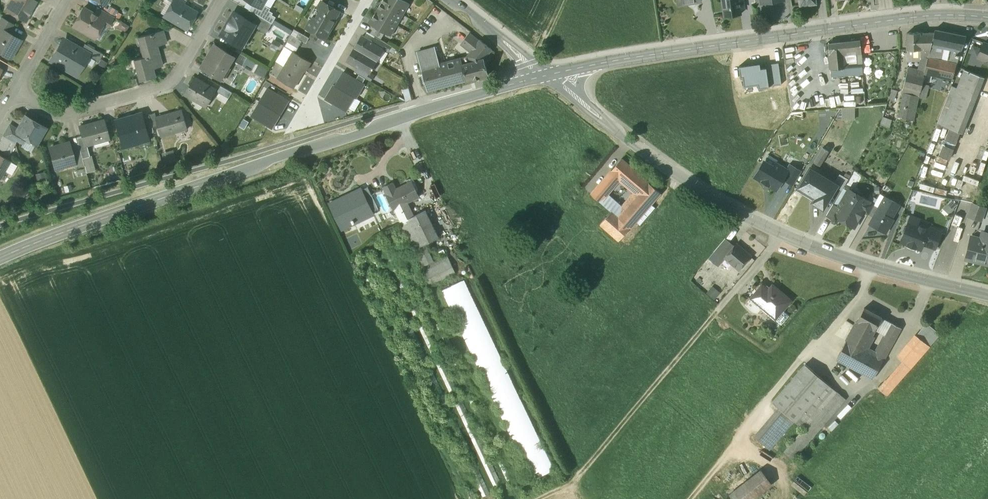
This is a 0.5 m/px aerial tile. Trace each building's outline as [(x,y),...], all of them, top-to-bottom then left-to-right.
[(5,10),(25,22),(38,0),(11,0),(5,10)] [(174,0),(173,0),(171,3),(164,15),(186,28),(195,13),(182,5),(174,0)] [(381,2),(403,15),(409,4),(403,0),(383,0),(381,2)] [(724,16),(741,14),(740,9),(744,8),(743,0),(722,0),(724,16)] [(339,11),(322,1),(306,27),(307,28),(305,31),(311,34),(313,31),(319,35),(325,38),(335,20),(334,20),(339,11)] [(403,15),(381,2),(375,13),(397,25),(403,15)] [(249,10),(272,23),(276,17),(272,15),(273,14),(269,12),(271,9),(263,5),(262,7),(254,3),(249,10)] [(114,17),(97,7),(93,14),(104,20),(102,24),(108,27),(114,17)] [(93,14),(83,8),(80,12),(83,13),(75,27),(92,36),(97,27),(99,29),(102,24),(104,20),(93,14)] [(272,23),(249,10),(245,18),(255,24),(254,25),(267,33),(272,23)] [(245,18),(234,12),(220,35),(232,42),(234,39),(240,43),(246,32),(249,34),(254,25),(255,24),(245,18)] [(397,25),(375,13),(369,24),(374,27),(384,33),(390,36),(397,25)] [(2,18),(0,21),(0,30),(1,29),(8,33),(12,24),(2,18)] [(384,33),(374,27),(370,33),(375,37),(380,39),(384,33)] [(1,29),(0,30),(0,41),(0,42),(0,52),(10,58),(20,40),(8,33),(1,29)] [(935,29),(934,31),(932,42),(937,43),(943,44),(945,31),(935,29)] [(162,30),(137,37),(143,58),(158,53),(156,46),(166,43),(165,42),(162,31),(162,30)] [(319,35),(313,31),(311,34),(310,36),(311,38),(314,40),(317,39),(319,35)] [(934,31),(921,32),(921,49),(921,55),(929,56),(932,42),(934,31)] [(965,35),(945,31),(943,44),(950,46),(962,48),(965,35)] [(309,38),(299,32),(296,37),(302,41),(306,43),(309,38)] [(907,49),(921,49),(921,32),(907,33),(907,49)] [(478,41),(469,33),(460,44),(470,52),(478,41)] [(296,37),(291,34),(287,42),(298,48),(302,41),(296,37)] [(372,42),(362,36),(354,48),(376,61),(383,49),(383,48),(372,42)] [(380,39),(375,37),(372,42),(383,48),(383,49),(387,51),(391,46),(380,39)] [(81,49),(65,39),(58,52),(56,51),(50,61),(66,70),(68,68),(76,72),(82,61),(84,62),(87,56),(89,53),(81,49)] [(478,41),(470,52),(467,57),(461,58),(466,81),(488,75),(485,65),(486,65),(488,61),(485,58),(492,50),(479,40),(478,41)] [(863,74),(860,40),(828,43),(832,77),(863,74)] [(287,42),(276,61),(276,62),(284,67),(293,52),(295,53),(298,48),(287,42)] [(932,42),(929,56),(933,57),(937,43),(932,42)] [(983,42),(978,57),(986,60),(985,60),(987,61),(987,44),(983,42)] [(102,54),(84,44),(81,49),(89,53),(87,56),(98,62),(102,54)] [(231,55),(216,46),(208,59),(207,58),(201,67),(214,75),(215,73),(222,77),(233,60),(234,57),(231,55)] [(962,48),(950,46),(947,60),(957,62),(962,48)] [(376,61),(354,48),(347,61),(357,67),(369,73),(376,61)] [(461,58),(439,64),(435,49),(435,48),(417,53),(427,91),(466,81),(461,58)] [(921,49),(907,49),(907,62),(920,61),(921,55),(921,49)] [(247,58),(234,50),(231,55),(234,57),(233,60),(243,66),(247,58)] [(295,53),(293,52),(284,67),(277,78),(293,88),(303,70),(305,71),(310,62),(295,53)] [(143,58),(134,60),(139,81),(154,77),(152,68),(162,66),(161,65),(158,54),(158,53),(143,58)] [(924,72),(928,56),(921,55),(920,61),(918,70),(924,72)] [(933,57),(929,56),(928,56),(924,72),(924,73),(925,73),(952,79),(957,62),(947,60),(933,57)] [(769,86),(781,84),(778,63),(766,65),(766,68),(769,86)] [(769,86),(766,68),(760,68),(760,64),(739,66),(740,77),(742,77),(744,86),(758,84),(758,89),(769,87),(769,86)] [(369,73),(357,67),(354,72),(359,75),(365,79),(370,81),(373,75),(369,73)] [(918,70),(908,68),(902,93),(903,93),(918,97),(922,84),(925,73),(924,73),(924,72),(918,70)] [(984,77),(964,69),(957,88),(958,88),(958,89),(976,96),(984,77)] [(354,97),(356,98),(364,85),(362,84),(365,79),(359,75),(356,80),(343,72),(335,86),(354,97)] [(216,90),(195,78),(185,94),(193,99),(194,97),(207,104),(216,90)] [(929,85),(922,84),(918,97),(925,99),(929,85)] [(346,111),(354,97),(335,86),(333,85),(325,99),(346,111)] [(232,92),(221,86),(217,92),(229,98),(232,92)] [(952,86),(937,123),(943,126),(958,89),(958,88),(957,88),(952,86)] [(288,101),(267,89),(259,102),(280,115),(288,101)] [(976,96),(958,89),(943,126),(961,133),(976,96)] [(918,97),(903,93),(898,116),(913,121),(918,97)] [(280,115),(259,102),(251,116),(272,128),(280,115)] [(854,108),(842,108),(842,119),(854,119),(854,108)] [(156,118),(158,125),(161,136),(176,131),(176,130),(186,127),(182,111),(156,118)] [(155,113),(149,115),(149,116),(152,127),(158,125),(156,118),(155,113)] [(142,114),(126,118),(126,117),(115,120),(122,147),(149,140),(148,134),(143,118),(142,114)] [(30,120),(25,116),(22,122),(23,122),(18,130),(21,131),(16,140),(22,143),(26,138),(35,144),(45,127),(30,119),(30,120)] [(149,116),(143,118),(148,134),(154,132),(152,127),(149,116)] [(880,125),(890,128),(893,119),(883,116),(880,125)] [(103,120),(79,126),(82,136),(85,145),(86,145),(108,139),(103,120)] [(18,130),(9,125),(3,135),(15,142),(16,140),(21,131),(18,130)] [(3,135),(0,141),(0,149),(8,154),(15,142),(3,135)] [(85,145),(82,136),(76,138),(78,142),(82,158),(89,156),(86,145),(85,145)] [(78,142),(69,145),(74,163),(73,163),(75,168),(84,165),(82,158),(78,142)] [(69,143),(49,148),(54,164),(64,162),(65,165),(73,163),(74,163),(69,145),(69,143)] [(829,151),(823,147),(814,162),(820,166),(829,151)] [(174,152),(164,155),(166,164),(176,162),(174,152)] [(0,155),(0,178),(10,161),(0,155)] [(649,183),(621,159),(611,171),(618,177),(639,194),(649,183)] [(755,177),(776,189),(782,179),(781,178),(786,170),(776,164),(773,167),(764,162),(755,177)] [(794,185),(801,172),(789,165),(786,170),(781,178),(782,179),(794,185)] [(833,183),(810,169),(798,188),(815,198),(812,203),(822,209),(835,187),(837,185),(833,183)] [(611,171),(592,194),(611,212),(618,218),(629,205),(630,204),(627,202),(623,207),(611,197),(612,195),(607,191),(618,177),(611,171)] [(847,179),(839,174),(833,183),(837,185),(835,187),(841,191),(847,179)] [(50,179),(42,181),(44,188),(52,187),(50,179)] [(408,184),(396,189),(393,183),(384,187),(386,194),(393,209),(394,209),(408,202),(419,197),(416,190),(412,192),(408,184)] [(630,204),(629,205),(618,218),(630,228),(660,193),(649,183),(639,194),(630,204)] [(432,186),(437,197),(441,194),(436,184),(432,186)] [(378,209),(367,187),(361,190),(372,212),(378,209)] [(361,189),(329,204),(342,229),(353,224),(374,215),(372,212),(361,190),(361,189)] [(838,207),(834,215),(839,217),(854,226),(863,211),(862,211),(867,201),(849,190),(838,207)] [(873,217),(869,223),(885,232),(890,222),(889,221),(898,205),(884,197),(878,208),(873,217)] [(874,205),(867,201),(862,211),(863,211),(868,214),(874,205)] [(408,202),(394,209),(401,222),(414,216),(408,202)] [(833,204),(826,215),(832,219),(834,215),(838,207),(833,204)] [(985,208),(972,204),(968,216),(981,220),(985,208)] [(874,205),(868,214),(873,217),(878,208),(874,205)] [(401,222),(400,223),(421,267),(434,261),(425,243),(438,237),(425,210),(401,222)] [(611,212),(600,224),(619,241),(630,228),(618,218),(611,212)] [(928,229),(917,224),(916,226),(908,223),(907,226),(904,227),(903,230),(904,232),(901,241),(921,249),(923,244),(929,229),(928,229)] [(941,232),(928,227),(928,229),(929,229),(923,244),(935,248),(941,232)] [(971,237),(966,258),(976,261),(977,258),(987,261),(987,237),(987,241),(971,237)] [(725,238),(715,250),(724,258),(734,246),(725,238)] [(751,256),(736,244),(734,246),(724,258),(739,270),(751,256)] [(724,258),(715,250),(713,252),(718,256),(713,262),(718,266),(724,258)] [(434,261),(421,267),(430,285),(437,281),(456,272),(447,255),(434,261)] [(442,291),(533,478),(554,468),(463,281),(442,291)] [(772,285),(768,290),(762,285),(750,299),(775,320),(783,311),(791,301),(772,285)] [(881,318),(864,309),(857,321),(875,331),(881,318)] [(783,311),(775,320),(781,325),(789,316),(783,311)] [(857,321),(846,341),(864,351),(875,331),(857,321)] [(891,323),(885,335),(894,340),(900,328),(891,323)] [(940,335),(926,323),(920,330),(934,342),(940,335)] [(934,342),(920,330),(916,336),(920,339),(930,347),(934,342)] [(885,335),(878,349),(887,354),(894,340),(885,335)] [(920,339),(901,361),(904,363),(910,369),(930,347),(920,339)] [(864,351),(846,341),(837,359),(873,378),(883,361),(874,356),(864,351)] [(887,354),(878,349),(874,356),(883,361),(887,354)] [(904,363),(887,382),(893,388),(910,369),(904,363)] [(805,365),(772,403),(778,407),(794,421),(795,422),(828,384),(805,365)] [(887,382),(885,381),(878,389),(886,396),(893,388),(887,382)] [(828,384),(795,422),(803,429),(836,392),(828,384)] [(803,429),(784,452),(793,460),(845,399),(836,392),(803,429)] [(794,421),(778,407),(754,436),(770,450),(794,421)] [(835,421),(828,428),(831,431),(838,424),(835,421)] [(729,496),(732,498),(752,498),(772,484),(761,471),(729,496)]
